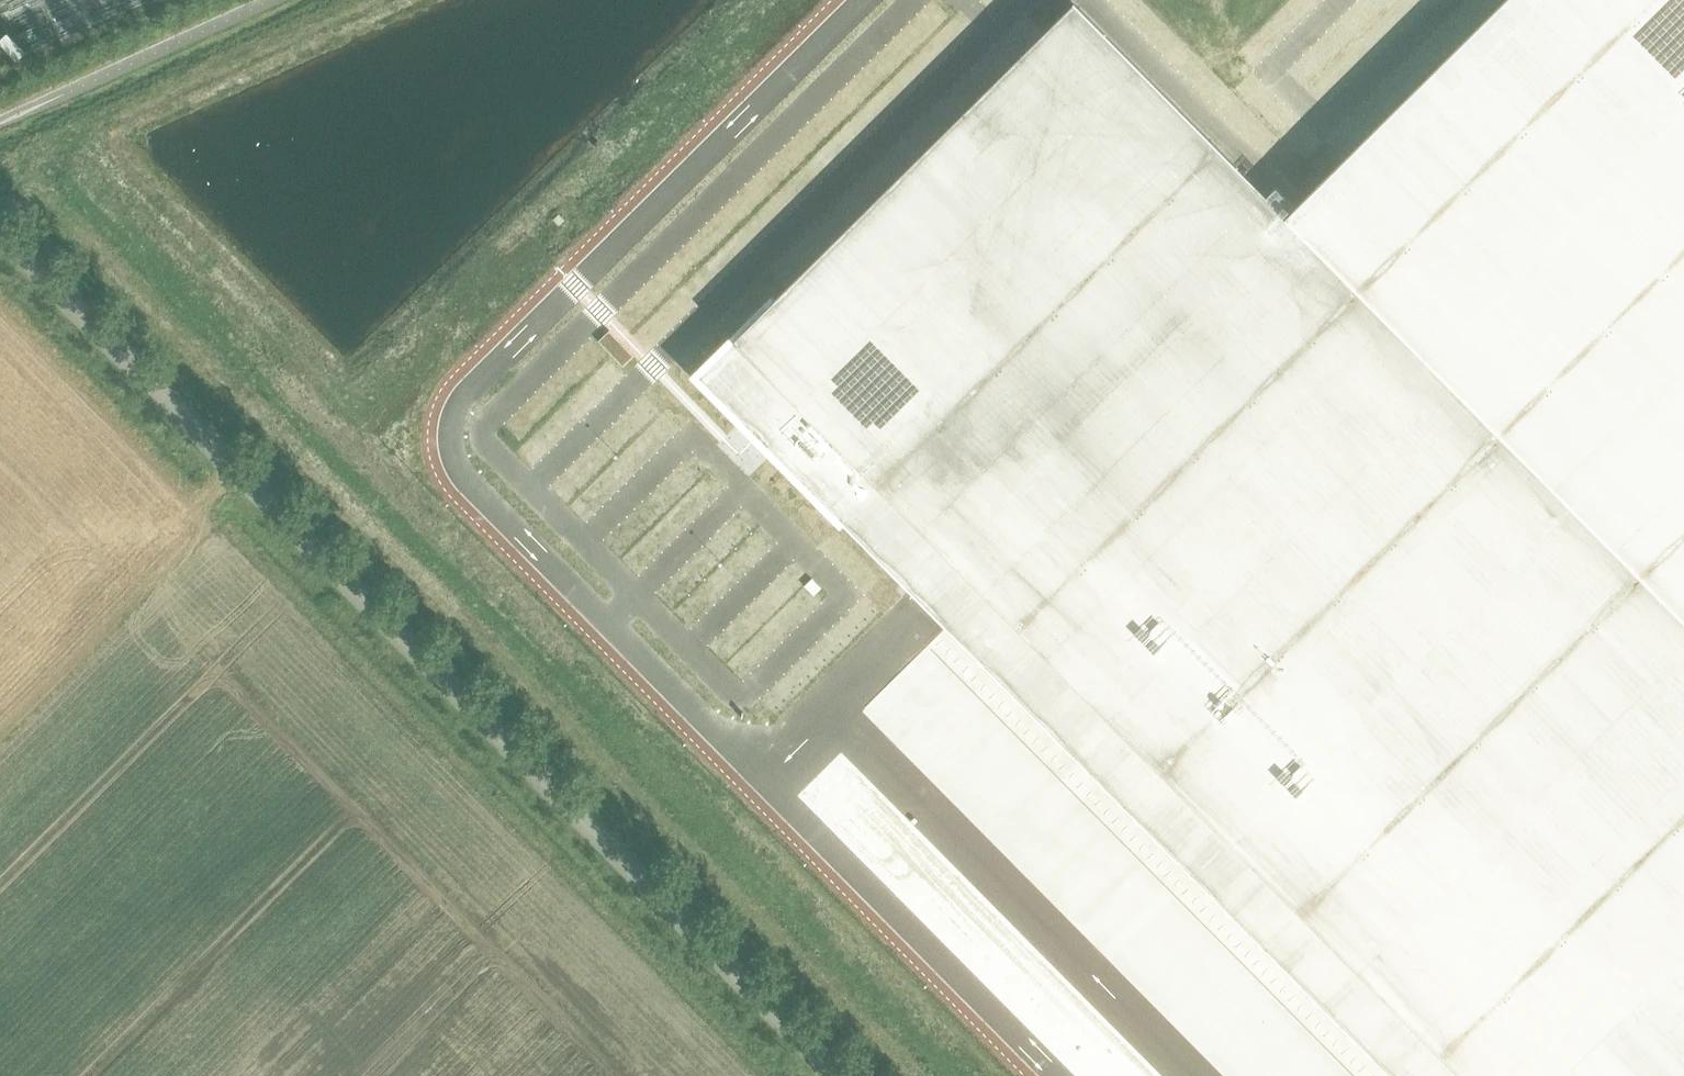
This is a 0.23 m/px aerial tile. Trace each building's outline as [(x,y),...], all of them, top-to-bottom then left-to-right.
[(698,377),(730,409),(742,421),(747,416),(753,423),(765,435),(778,448),(776,451),(774,453),(799,478),(840,520),(839,523),(838,524),(842,528),(844,526),(845,524),(850,529),(944,624),(1086,768),(1315,998),(1391,1075),(1683,1075),(1683,0),(1506,0),(1499,7),(1390,115),(1287,217),(1121,50),(1075,4),(1011,68),(915,163),(786,290),(777,299),(776,300),(772,297),(769,300),(770,302),(771,304),(772,305),(768,309),(758,318),(740,336),(740,335),(735,341),(722,353),(698,377)]
